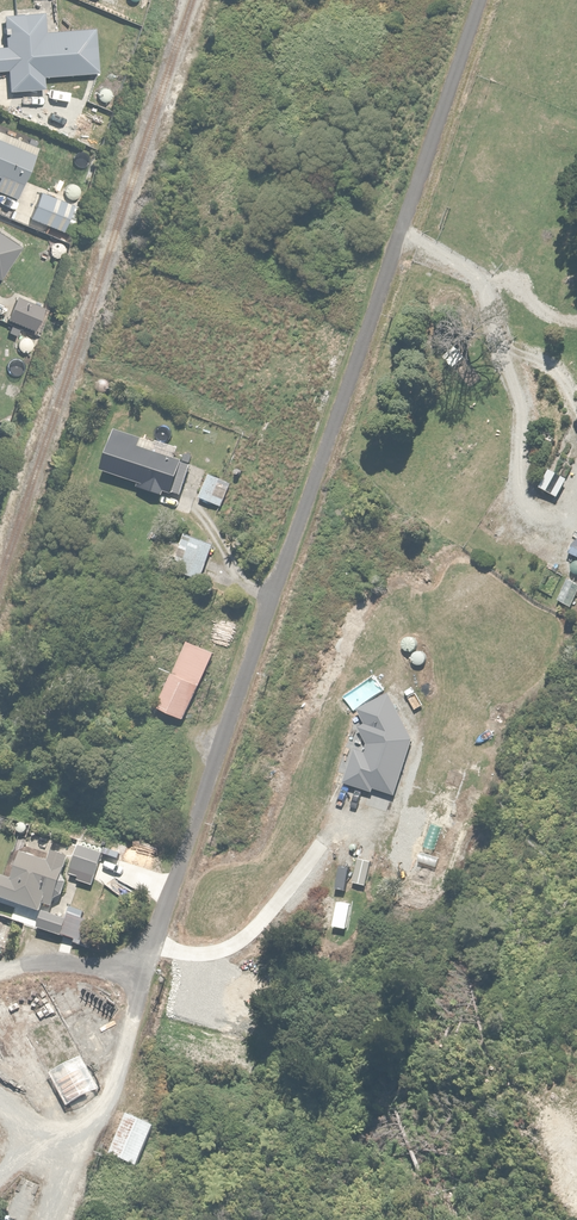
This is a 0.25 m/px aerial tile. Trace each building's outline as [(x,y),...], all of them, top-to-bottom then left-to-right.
[(3,16),(4,45),(0,46),(0,72),(6,72),(7,92),(40,91),(39,76),(95,73),(93,30),(43,32),(43,14),(3,16)] [(0,132),(0,171),(25,181),(39,148),(0,132)] [(80,208),(37,194),(28,221),(71,235),(80,208)] [(19,250),(0,236),(0,275),(19,250)] [(112,431),(99,471),(173,494),(183,465),(142,452),(146,442),(112,431)] [(229,484),(206,476),(197,499),(220,508),(229,484)] [(209,544),(182,535),(170,571),(197,580),(209,544)] [(210,655),(186,644),(158,708),(183,718),(210,655)] [(59,859),(11,847),(1,888),(48,900),(59,859)] [(102,858),(76,851),(70,872),(95,880),(102,858)] [(63,922),(38,913),(32,928),(73,944),(81,921),(65,915),(63,922)] [(5,944),(12,925),(0,921),(0,942),(5,944)] [(33,984),(9,997),(20,1015),(43,1002),(33,984)] [(59,1020),(26,1037),(43,1071),(76,1055),(59,1020)] [(154,1128),(122,1115),(105,1156),(137,1169),(154,1128)]
